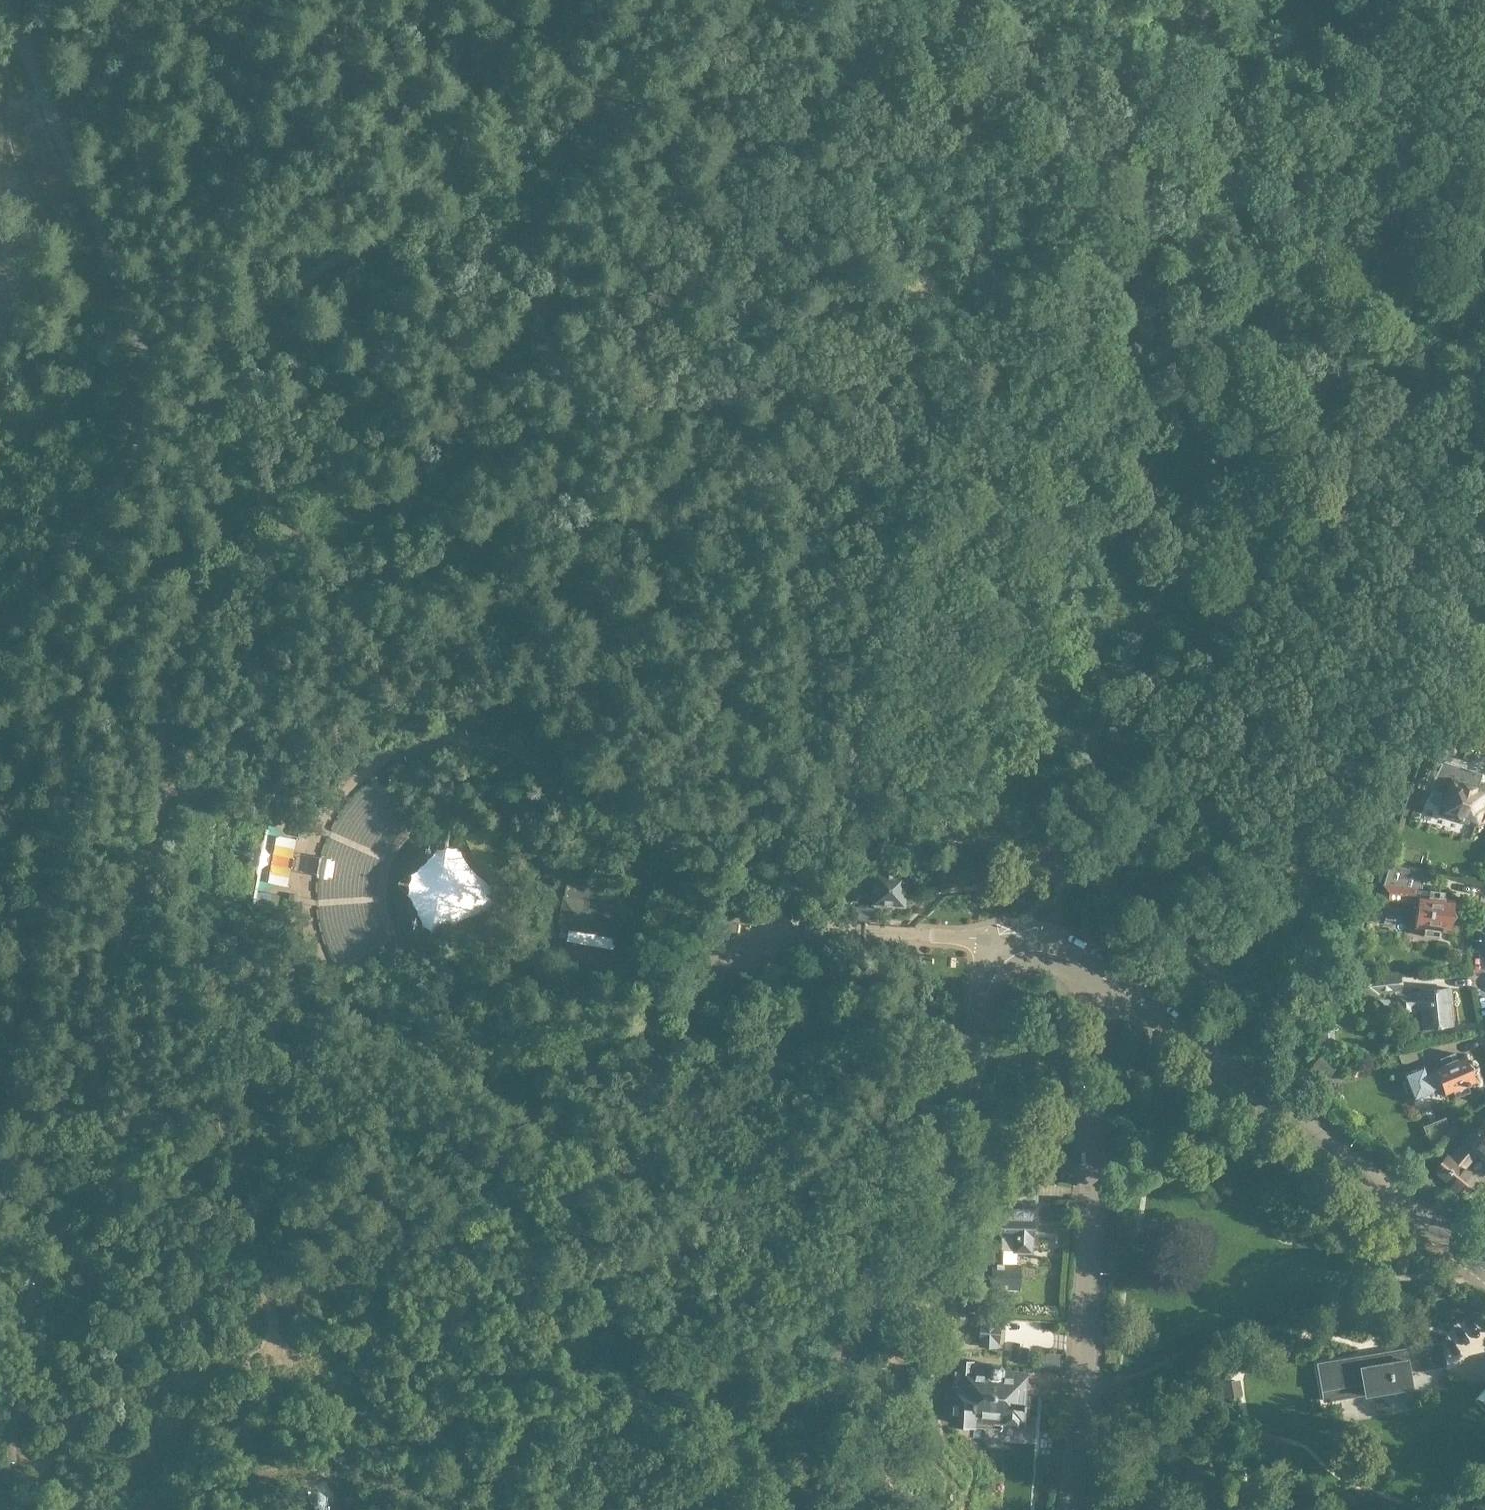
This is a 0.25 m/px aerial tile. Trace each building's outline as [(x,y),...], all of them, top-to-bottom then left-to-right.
[(1440,812),(1467,822),(1467,821),(1471,823),(1477,824),(1483,821),(1484,819),(1484,809),(1484,808),(1482,807),(1484,798),(1484,789),(1478,787),(1481,781),(1465,775),(1468,765),(1439,755),(1433,774),(1450,779),(1440,812)] [(235,873),(295,885),(303,842),(256,833),(254,845),(241,842),(235,873)] [(417,865),(409,870),(405,892),(412,902),(417,910),(420,918),(424,925),(439,927),(471,916),(478,873),(453,848),(436,846),(431,854),(425,859),(417,865)] [(1390,863),(1383,886),(1395,890),(1393,905),(1417,908),(1415,924),(1425,926),(1424,934),(1439,936),(1440,930),(1450,931),(1451,923),(1457,916),(1453,907),(1454,899),(1445,898),(1446,891),(1429,889),(1428,895),(1420,895),(1421,889),(1424,872),(1390,862),(1390,863)] [(871,905),(904,908),(907,875),(873,873),(871,905)] [(595,902),(566,897),(560,925),(627,937),(635,894),(597,888),(595,902)] [(852,920),(876,922),(877,908),(852,907),(852,920)] [(853,952),(873,953),(874,944),(853,943),(853,952)] [(1355,1000),(1378,997),(1378,994),(1394,991),(1397,1017),(1417,1014),(1416,1010),(1419,1009),(1421,1028),(1452,1024),(1449,1003),(1453,1002),(1451,987),(1402,993),(1399,973),(1377,976),(1376,972),(1352,975),(1355,1000)] [(1445,1095),(1453,1092),(1456,1097),(1471,1091),(1468,1084),(1476,1081),(1474,1074),(1475,1067),(1468,1061),(1465,1054),(1458,1057),(1455,1051),(1440,1057),(1442,1064),(1434,1067),(1433,1065),(1432,1065),(1434,1070),(1427,1072),(1423,1065),(1401,1073),(1405,1082),(1403,1083),(1407,1094),(1410,1093),(1418,1112),(1444,1101),(1439,1089),(1441,1088),(1445,1097),(1446,1097),(1445,1095)] [(1446,1116),(1424,1124),(1428,1135),(1450,1127),(1446,1116)] [(1463,1144),(1457,1152),(1470,1162),(1477,1153),(1484,1159),(1484,1117),(1462,1143),(1463,1144)] [(1439,1149),(1448,1156),(1459,1143),(1450,1135),(1439,1149)] [(1436,1181),(1426,1173),(1419,1182),(1428,1190),(1436,1181)] [(1001,1198),(1000,1239),(999,1252),(988,1252),(988,1299),(1010,1300),(1010,1264),(1017,1264),(1017,1253),(1032,1253),(1033,1199),(1001,1198)] [(997,1317),(957,1314),(955,1340),(995,1343),(997,1317)] [(1409,1371),(1445,1364),(1441,1342),(1318,1363),(1324,1400),(1365,1393),(1366,1395),(1412,1387),(1409,1371)] [(949,1423),(975,1425),(975,1419),(1021,1423),(1022,1415),(1028,1415),(1029,1396),(1023,1396),(1025,1371),(1002,1370),(1002,1368),(999,1364),(954,1361),(952,1385),(951,1385),(951,1396),(945,1396),(944,1411),(949,1412),(949,1423)] [(1243,1379),(1222,1378),(1221,1406),(1242,1407),(1243,1379)]
